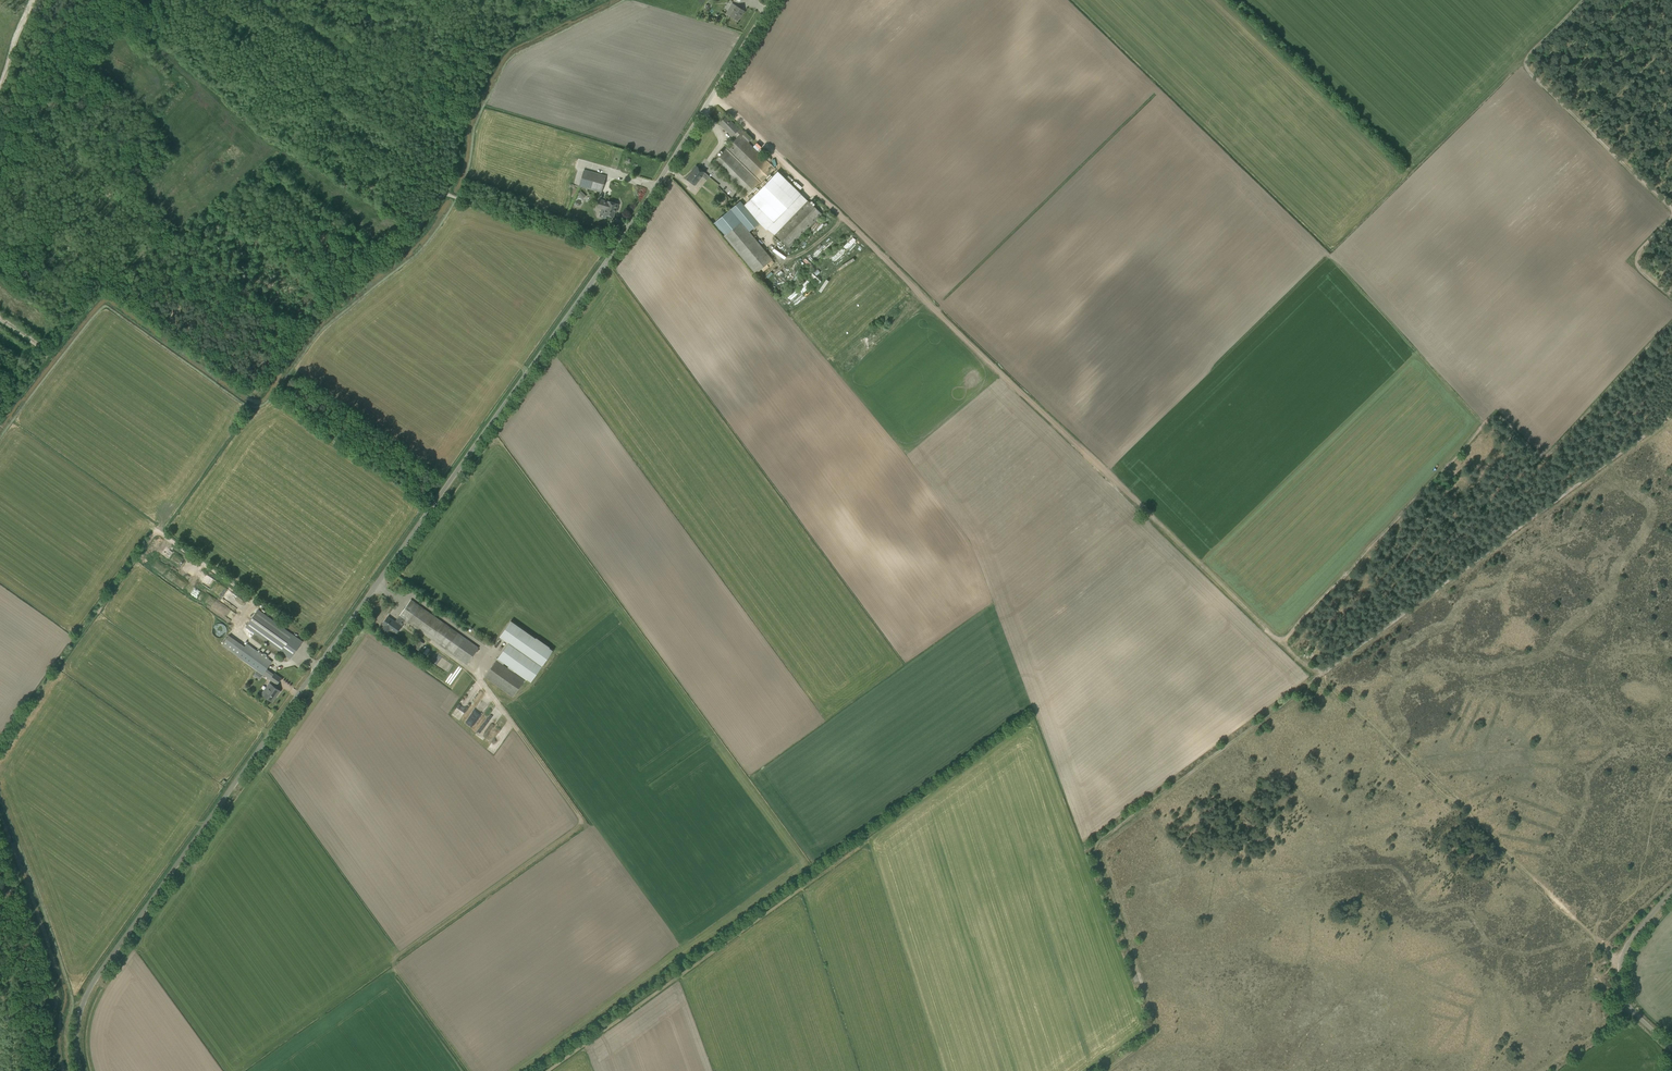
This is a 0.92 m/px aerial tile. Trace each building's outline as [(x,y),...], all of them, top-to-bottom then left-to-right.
[(732,3),(725,13),(737,20),(743,11),(732,3)] [(737,132),(740,135),(741,136),(744,133),(745,132),(738,125),(737,127),(726,116),(719,123),(732,137),(737,132)] [(741,136),(740,135),(712,164),(747,198),(775,169),(748,142),(751,139),(744,133),(741,136)] [(693,171),(687,179),(695,185),(704,173),(696,166),(692,170),(693,171)] [(601,193),(606,176),(584,169),(579,186),(588,189),(601,193)] [(777,171),(750,199),(774,222),(801,194),(777,171)] [(616,210),(618,204),(608,201),(608,202),(599,199),(597,207),(601,209),(603,205),(607,206),(604,214),(613,217),(615,209),(616,210)] [(716,221),(714,223),(724,236),(755,274),(772,259),(749,231),(758,223),(740,201),(716,221)] [(808,201),(775,234),(789,248),(822,214),(808,201)] [(577,215),(580,207),(573,204),(569,211),(577,215)] [(818,243),(828,234),(826,232),(816,241),(818,243)] [(822,272),(824,274),(833,264),(831,262),(822,272)] [(834,265),(824,274),(826,277),(836,267),(834,265)] [(819,283),(821,281),(812,272),(810,274),(819,283)] [(808,282),(800,289),(803,292),(811,286),(808,282)] [(209,587),(214,579),(208,575),(203,583),(209,587)] [(396,634),(405,621),(431,639),(467,664),(479,647),(411,599),(395,622),(388,616),(382,624),(384,625),(382,628),(387,632),(390,629),(396,634)] [(302,641),(258,610),(245,627),(290,659),(302,641)] [(536,638),(515,624),(511,621),(499,636),(508,643),(484,677),(489,680),(512,697),(525,680),(515,673),(515,672),(526,680),(527,679),(531,682),(553,651),(549,648),(536,638)] [(225,632),(225,630),(225,628),(224,627),(223,626),(221,625),(220,625),(218,625),(216,625),(215,626),(214,628),(213,629),(213,631),(213,633),(214,634),(215,635),(216,636),(218,637),(220,637),(221,637),(223,636),(224,635),(225,633),(225,632)] [(272,661),(247,643),(243,648),(228,637),(222,645),(263,674),(272,661)] [(419,650),(424,643),(418,639),(413,646),(419,650)] [(270,679),(277,684),(281,678),(275,673),(270,679)] [(272,685),(270,683),(262,694),(264,695),(264,696),(272,702),(280,691),(272,685)] [(463,715),(469,703),(464,701),(459,713),(463,715)] [(484,739),(500,716),(494,712),(477,735),(484,739)]
